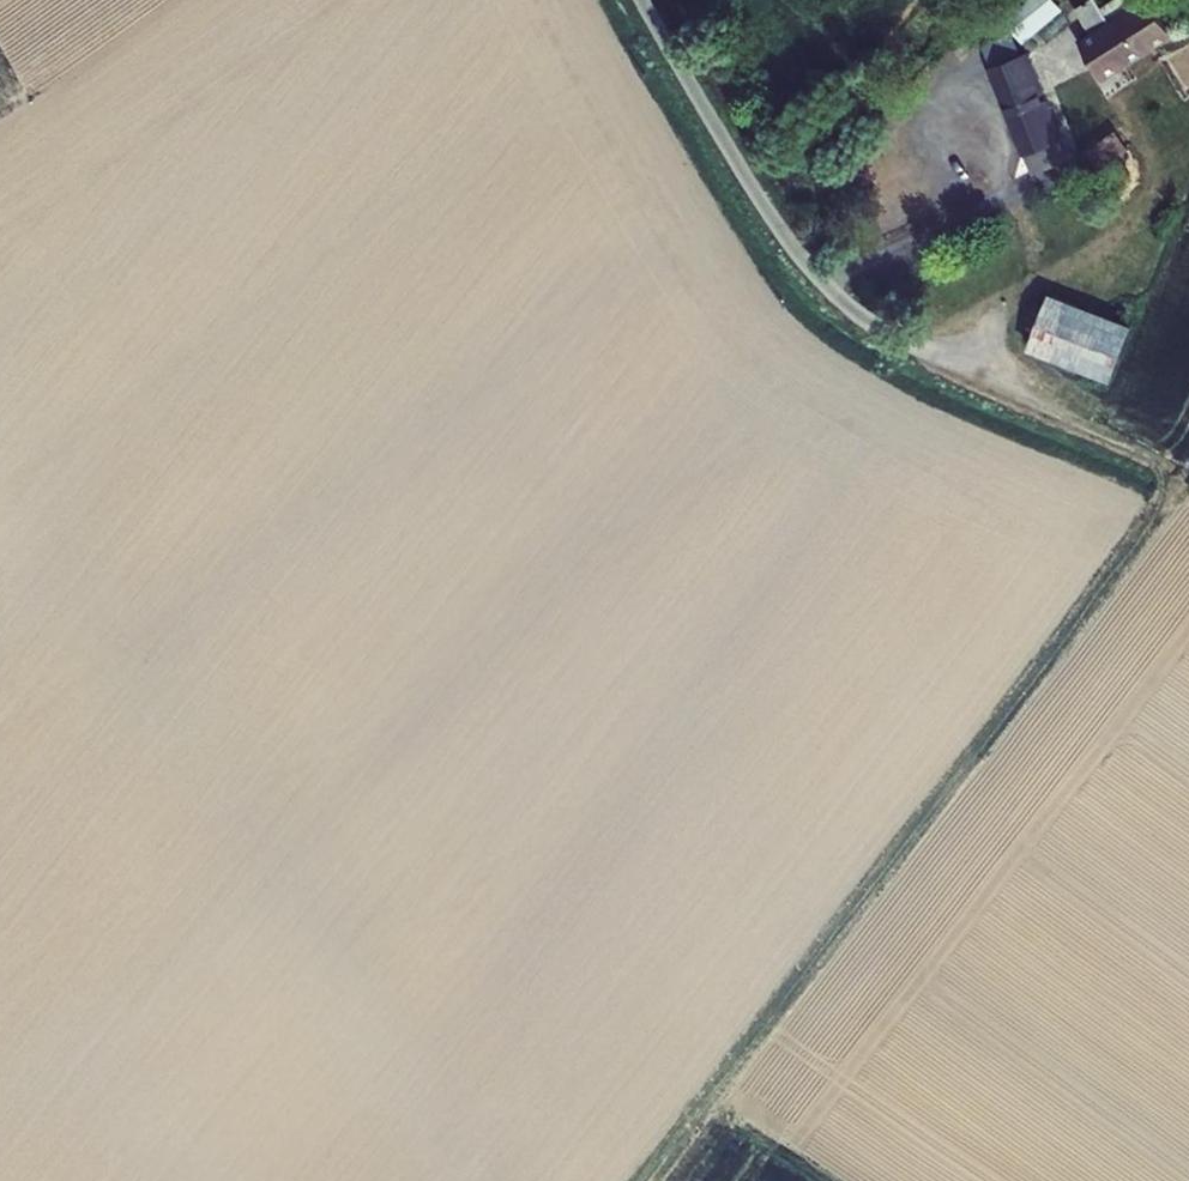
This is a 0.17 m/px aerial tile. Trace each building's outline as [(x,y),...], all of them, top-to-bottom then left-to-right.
[(1051,0),(1025,0),(1004,17),(1034,51),(1070,23),(1051,0)] [(1081,43),(1102,78),(1171,33),(1151,0),(1148,0),(1111,23),(1098,0),(1089,0),(1077,8),(1093,35),(1081,43)] [(1054,154),(1061,151),(1024,54),(992,67),(1032,171),(1056,161),(1054,154)] [(1116,157),(1098,169),(1114,191),(1132,179),(1116,157)] [(1130,326),(1050,296),(1030,349),(1109,379),(1130,326)]
